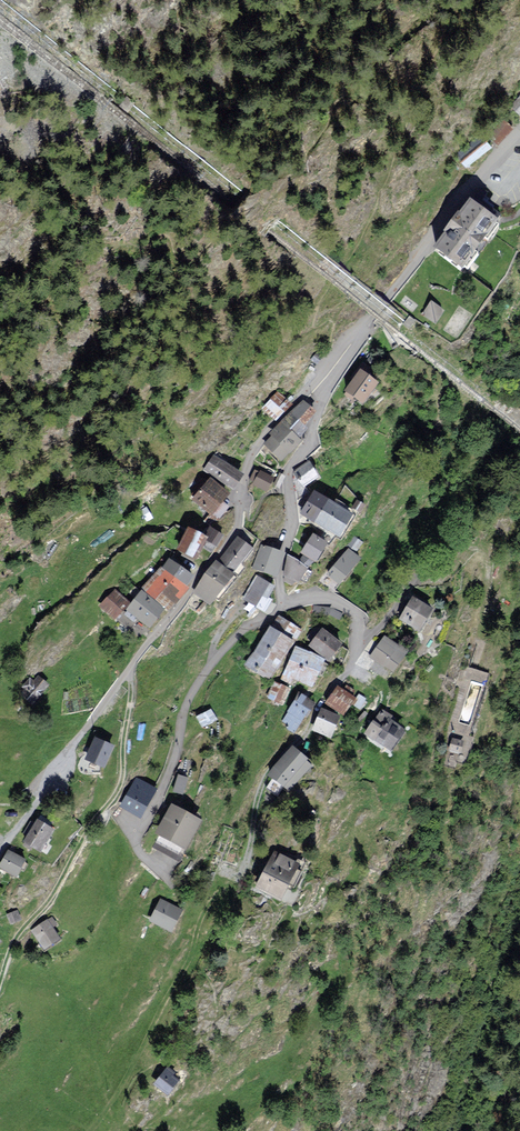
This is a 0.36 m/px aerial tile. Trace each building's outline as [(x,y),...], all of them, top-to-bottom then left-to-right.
[(519,115),(519,96),(510,105),(519,115)] [(488,135),(498,144),(513,129),(504,119),(488,135)] [(456,155),(466,168),(492,147),(482,135),(456,155)] [(476,199),(438,248),(462,267),(500,219),(476,199)] [(430,299),(422,313),(436,321),(444,308),(430,299)] [(363,402),(376,383),(360,373),(347,392),(363,402)] [(264,408),(276,418),(292,399),(281,389),(264,408)] [(316,412),(304,401),(266,442),(284,459),(303,438),(297,432),(316,412)] [(240,476),(213,458),(205,470),(232,488),(240,476)] [(318,478),(309,463),(294,471),(303,487),(318,478)] [(274,479),(260,470),(252,485),(266,493),(274,479)] [(208,478),(190,499),(210,516),(228,495),(208,478)] [(317,492),(304,512),(341,536),(354,517),(317,492)] [(189,531),(179,551),(192,558),(203,538),(189,531)] [(313,535),(302,553),(317,563),(328,544),(322,541),(325,537),(320,533),(318,537),(313,535)] [(237,540),(194,590),(209,603),(251,553),(237,540)] [(254,568),(274,574),(281,554),(261,547),(254,568)] [(348,548),(326,575),(339,586),(361,558),(348,548)] [(191,575),(170,561),(165,569),(185,584),(191,575)] [(185,587),(162,569),(144,590),(167,609),(185,587)] [(272,587),(258,578),(245,601),(265,611),(270,599),(272,587)] [(146,592),(132,609),(152,626),(166,609),(146,592)] [(115,593),(102,604),(114,617),(126,605),(115,593)] [(412,595),(399,619),(419,631),(433,607),(412,595)] [(279,617),(246,663),(269,679),(301,632),(279,617)] [(339,642),(320,627),(308,642),(327,657),(339,642)] [(388,636),(371,658),(386,670),(387,668),(400,651),(403,648),(388,636)] [(295,646),(279,677),(290,682),(291,679),(311,689),(325,662),(295,646)] [(409,659),(400,651),(387,668),(397,675),(409,659)] [(35,680),(30,676),(21,687),(30,694),(27,697),(35,704),(39,700),(41,701),(46,696),(44,695),(51,687),(38,676),(35,680)] [(277,682),(269,698),(281,704),(289,688),(277,682)] [(338,687),(328,703),(341,712),(352,697),(338,687)] [(294,702),(283,719),(289,723),(286,726),(294,731),(304,716),(307,718),(315,705),(301,696),(296,703),(294,702)] [(203,726),(217,718),(211,707),(197,715),(203,726)] [(382,710),(367,733),(389,749),(402,731),(392,724),(395,719),(382,710)] [(324,711),(316,727),(331,733),(339,718),(324,711)] [(93,735),(86,757),(108,764),(115,742),(93,735)] [(463,742),(452,739),(449,750),(460,753),(463,742)] [(294,749),(268,788),(285,799),(311,760),(294,749)] [(184,792),(189,776),(178,772),(173,789),(184,792)] [(134,777),(120,805),(142,816),(156,787),(134,777)] [(198,820),(175,807),(156,841),(179,854),(198,820)] [(37,815),(24,841),(45,852),(58,825),(37,815)] [(10,848),(1,866),(19,876),(28,858),(10,848)] [(272,849),(255,885),(283,898),(300,862),(272,849)] [(162,899),(151,923),(174,933),(185,909),(162,899)] [(19,909),(8,914),(12,924),(23,919),(19,909)] [(53,915),(32,930),(45,949),(63,936),(57,927),(60,925),(53,915)] [(168,1063),(152,1084),(168,1096),(184,1075),(168,1063)]
